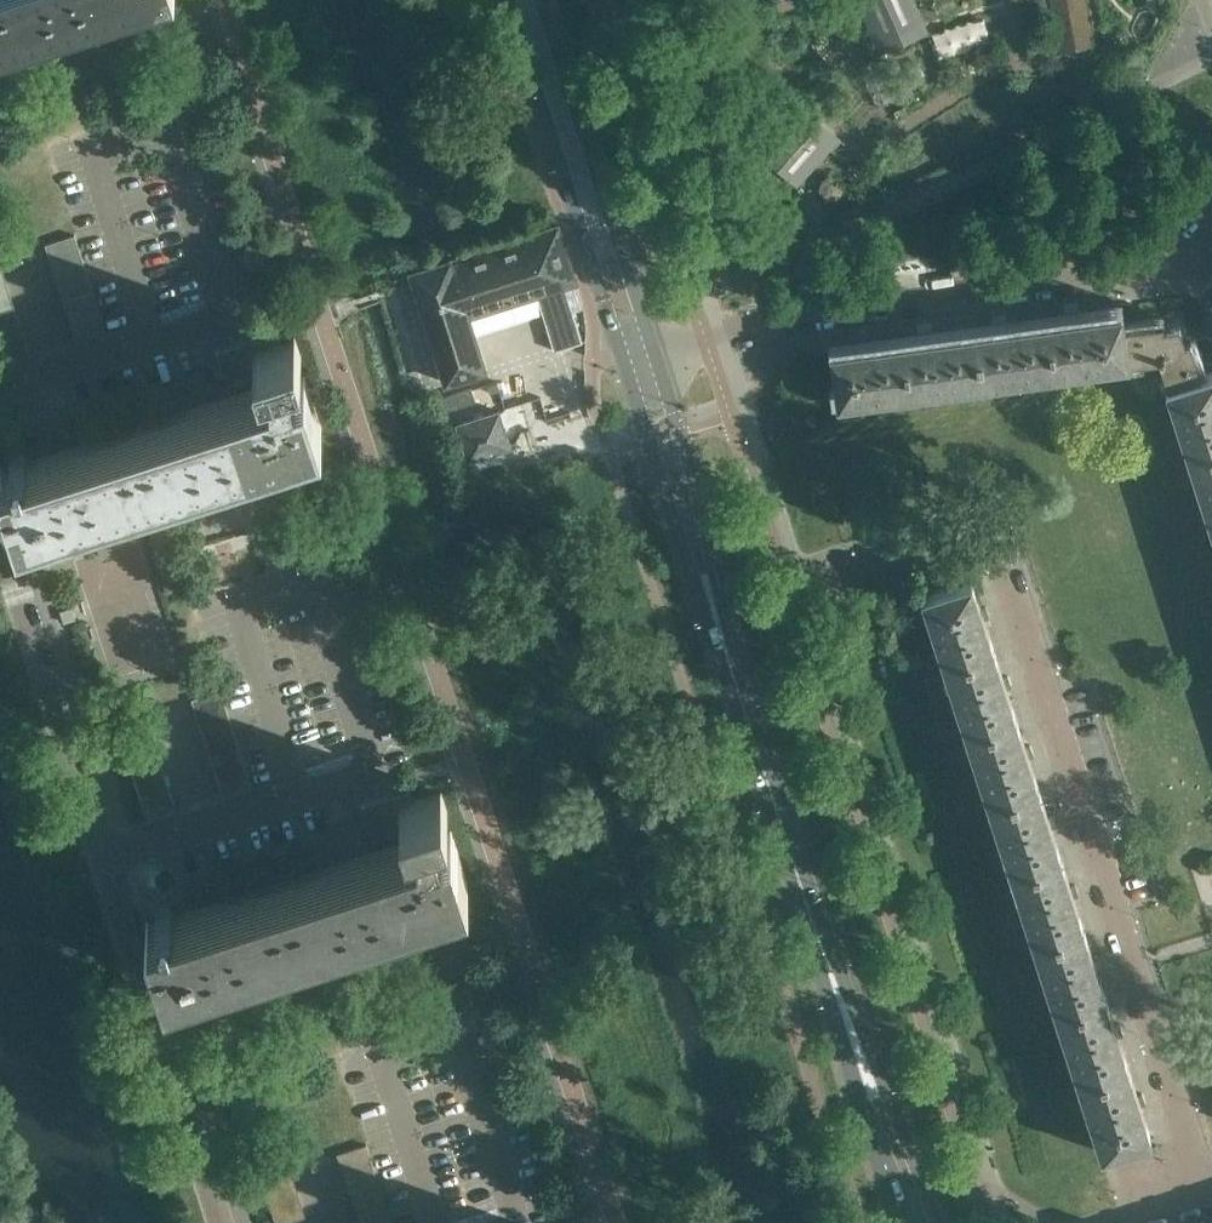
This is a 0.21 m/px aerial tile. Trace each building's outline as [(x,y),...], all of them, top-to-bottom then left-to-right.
[(75,0),(0,0),(0,24),(75,0)] [(882,39),(918,23),(907,0),(865,0),(882,39)] [(1092,23),(1088,0),(1049,0),(1055,30),(1092,23)] [(941,54),(993,42),(987,15),(934,27),(941,54)] [(774,45),(778,36),(772,33),(767,42),(774,45)] [(893,97),(875,58),(858,65),(876,105),(893,97)] [(760,139),(790,165),(820,130),(820,129),(818,131),(808,123),(810,121),(802,114),(800,115),(791,107),(792,105),(791,104),(760,139)] [(469,315),(573,282),(576,281),(558,225),(411,271),(447,382),(486,369),(469,315)] [(79,248),(75,234),(46,243),(50,257),(79,248)] [(84,262),(79,248),(50,257),(55,271),(84,262)] [(88,276),(84,262),(55,271),(59,285),(88,276)] [(93,290),(88,276),(59,285),(63,299),(93,290)] [(7,283),(0,285),(0,298),(11,295),(7,283)] [(97,304),(93,290),(63,299),(68,313),(97,304)] [(11,295),(0,298),(0,312),(15,307),(11,295)] [(102,318),(97,304),(68,313),(72,327),(102,318)] [(15,307),(0,312),(0,325),(19,319),(15,307)] [(1129,360),(1129,358),(1125,329),(1124,324),(1122,308),(1048,318),(1056,370),(1129,360)] [(106,331),(102,318),(72,327),(77,341),(106,331)] [(1056,370),(1048,318),(976,328),(983,380),(1056,370)] [(19,319),(0,325),(0,339),(23,331),(19,319)] [(1201,373),(1189,336),(1184,337),(1179,322),(1163,324),(1163,319),(1124,324),(1125,329),(1129,358),(1158,355),(1168,383),(1201,373)] [(983,380),(976,328),(903,338),(910,390),(983,380)] [(23,331),(0,339),(0,352),(27,344),(23,331)] [(20,520),(318,424),(320,423),(305,376),(292,380),(286,362),(301,357),(295,337),(265,346),(262,335),(216,349),(227,384),(263,373),(262,369),(271,367),(272,386),(2,473),(3,477),(18,522),(21,521),(20,520)] [(910,390),(903,338),(830,348),(834,381),(830,382),(832,396),(836,395),(837,400),(910,390)] [(27,344),(0,352),(0,360),(2,365),(31,356),(27,344)] [(1201,373),(1168,383),(1165,384),(1188,456),(1211,449),(1211,369),(1201,373)] [(519,434),(515,421),(503,424),(499,409),(459,422),(469,455),(515,441),(519,434)] [(1188,456),(1211,525),(1211,449),(1188,456)] [(239,545),(266,537),(255,501),(253,501),(250,490),(218,500),(226,527),(233,525),(239,545)] [(994,646),(985,617),(989,616),(986,605),(981,606),(971,576),(921,592),(944,663),(994,646)] [(77,619),(72,606),(61,609),(65,623),(77,619)] [(1016,716),(1007,687),(1012,685),(1008,674),(1003,676),(994,646),(944,663),(966,732),(1016,716)] [(225,702),(221,689),(192,698),(196,712),(225,702)] [(230,716),(225,702),(196,712),(201,726),(230,716)] [(234,730),(230,716),(201,726),(205,740),(234,730)] [(1039,786),(1029,756),(1034,754),(1030,743),(1026,745),(1016,716),(966,732),(989,802),(1039,786)] [(239,744),(234,730),(205,740),(210,754),(239,744)] [(158,750),(154,737),(124,747),(128,759),(158,750)] [(243,758),(239,744),(210,754),(214,768),(243,758)] [(161,762),(158,750),(128,759),(132,771),(161,762)] [(248,772),(243,758),(214,768),(219,782),(248,772)] [(165,774),(161,762),(132,771),(136,783),(165,774)] [(252,786),(248,772),(219,782),(223,796),(252,786)] [(169,786),(165,774),(136,783),(140,795),(169,786)] [(173,798),(169,786),(140,795),(144,808),(173,798)] [(1061,855),(1052,826),(1056,825),(1053,814),(1048,815),(1039,786),(989,802),(1011,872),(1061,855)] [(167,975),(464,879),(466,878),(451,830),(438,834),(432,816),(448,811),(441,791),(411,801),(408,790),(363,804),(374,839),(410,827),(408,824),(417,821),(418,841),(148,928),(151,935),(164,976),(167,975)] [(177,810),(173,798),(144,808),(148,820),(177,810)] [(1084,925),(1074,895),(1079,894),(1075,883),(1071,885),(1061,855),(1011,872),(1034,942),(1084,925)] [(1106,995),(1097,966),(1101,964),(1098,953),(1093,955),(1084,925),(1034,942),(1056,1011),(1106,995)] [(1128,1064),(1119,1035),(1124,1034),(1120,1023),(1116,1024),(1106,995),(1056,1011),(1078,1081),(1128,1064)] [(1151,1135),(1141,1104),(1146,1103),(1142,1092),(1138,1093),(1128,1064),(1078,1081),(1101,1151),(1151,1135)] [(371,1157),(367,1144),(338,1153),(342,1167),(371,1157)] [(376,1171),(371,1157),(342,1167),(347,1180),(376,1171)] [(380,1185),(376,1171),(347,1180),(351,1194),(380,1185)] [(385,1199),(380,1185),(351,1194),(355,1208),(385,1199)] [(389,1213),(385,1199),(355,1208),(360,1222),(389,1213)] [(389,1213),(360,1222),(392,1222),(389,1213)]
